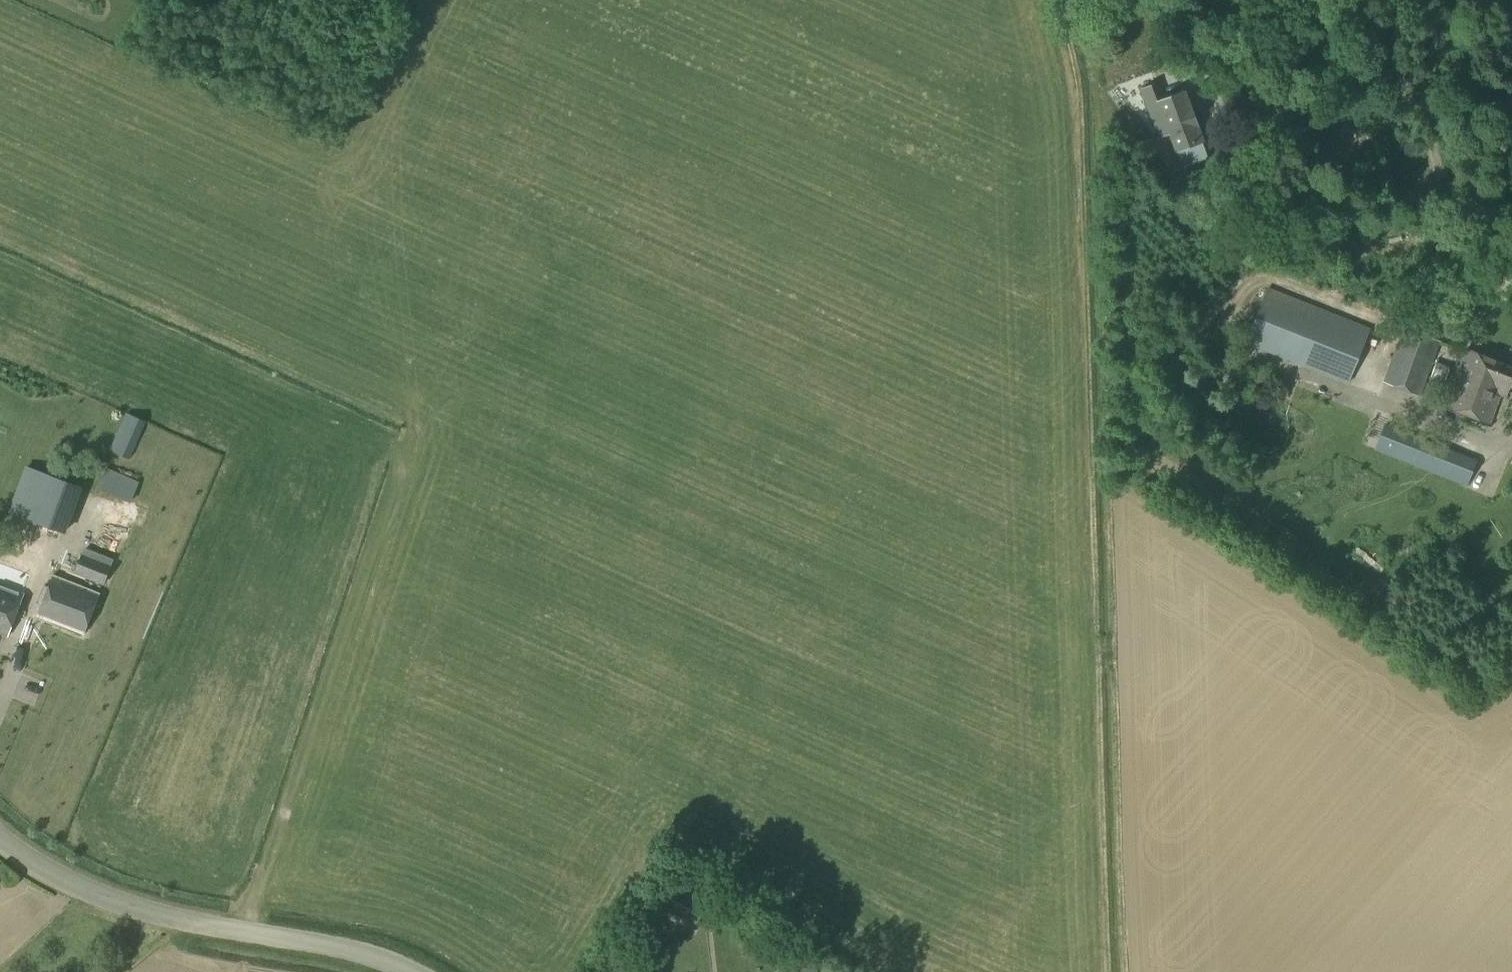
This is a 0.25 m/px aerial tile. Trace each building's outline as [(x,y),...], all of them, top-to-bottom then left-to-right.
[(1155,83),(1139,89),(1156,135),(1167,131),(1174,149),(1182,170),(1209,160),(1201,139),(1184,91),(1160,99),(1155,83)] [(1348,384),(1368,331),(1266,291),(1246,344),(1348,384)] [(1420,395),(1439,341),(1401,328),(1382,382),(1420,395)] [(1465,349),(1444,405),(1488,422),(1498,395),(1504,397),(1511,375),(1511,367),(1465,349)] [(1445,383),(1450,368),(1435,363),(1430,378),(1445,383)] [(137,453),(151,419),(132,411),(118,446),(137,453)] [(1466,488),(1478,460),(1397,429),(1386,456),(1466,488)] [(65,534),(83,488),(25,466),(8,511),(65,534)] [(103,584),(112,558),(84,548),(75,574),(103,584)] [(0,586),(0,635),(5,637),(22,594),(18,593),(23,581),(5,574),(1,586),(0,586)] [(84,635),(100,592),(53,574),(36,617),(84,635)] [(695,926),(715,892),(679,870),(658,905),(695,926)] [(820,961),(804,957),(799,971),(816,971),(820,961)]
